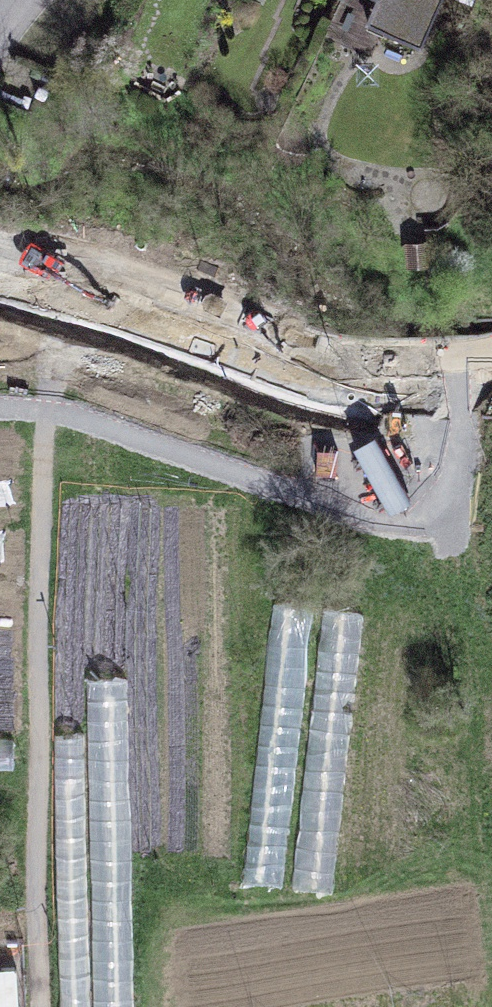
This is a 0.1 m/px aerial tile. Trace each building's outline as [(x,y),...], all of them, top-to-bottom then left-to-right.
[(370,14),(364,28),(427,54),(450,0),(337,0),(370,14)] [(275,604),(243,884),(282,888),(314,609),(275,604)] [(326,611),(294,891),(333,895),(365,615),(326,611)] [(129,682),(88,683),(95,1006),(135,1006),(129,682)] [(85,736),(55,736),(61,1006),(91,1006),(85,736)]
